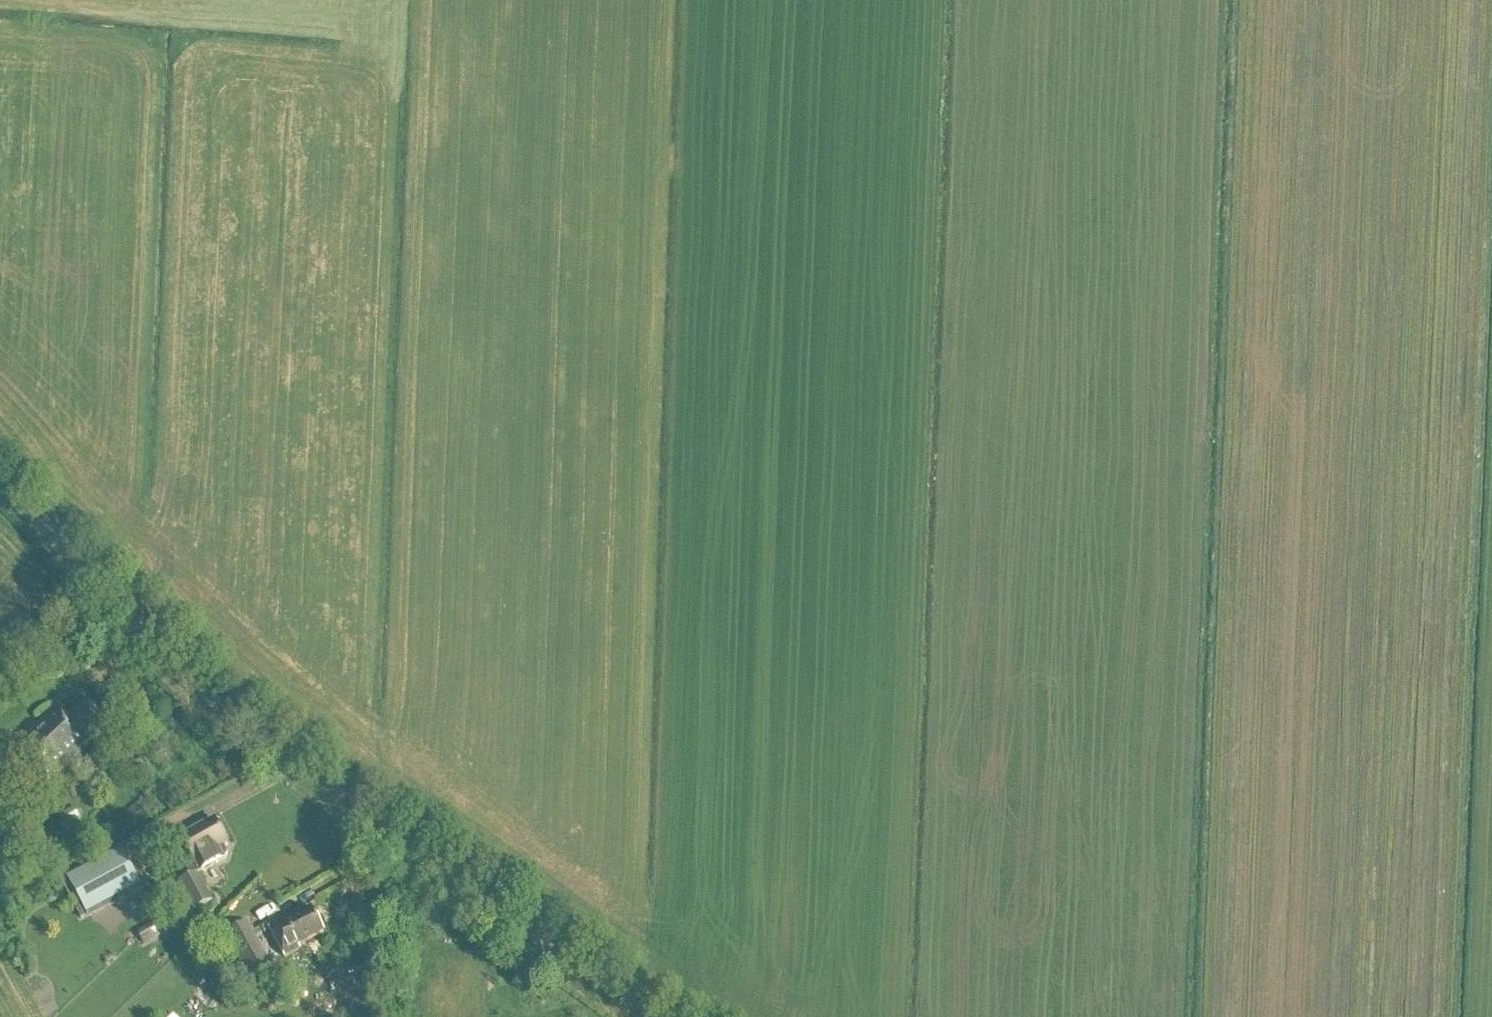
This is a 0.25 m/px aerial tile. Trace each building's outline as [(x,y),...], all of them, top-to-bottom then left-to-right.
[(87,701),(70,718),(58,706),(14,749),(48,785),(90,745),(88,743),(108,723),(87,701)] [(214,821),(181,839),(188,851),(179,855),(191,878),(179,884),(195,912),(213,903),(197,875),(224,860),(224,859),(227,858),(228,854),(224,847),(228,845),(214,821)] [(121,851),(68,879),(87,915),(140,886),(121,851)] [(311,910),(300,916),(299,913),(269,929),(285,958),(300,950),(299,947),(324,933),(311,910)] [(154,924),(137,933),(144,946),(162,937),(154,924)] [(248,924),(225,937),(248,980),(272,967),(248,924)]
